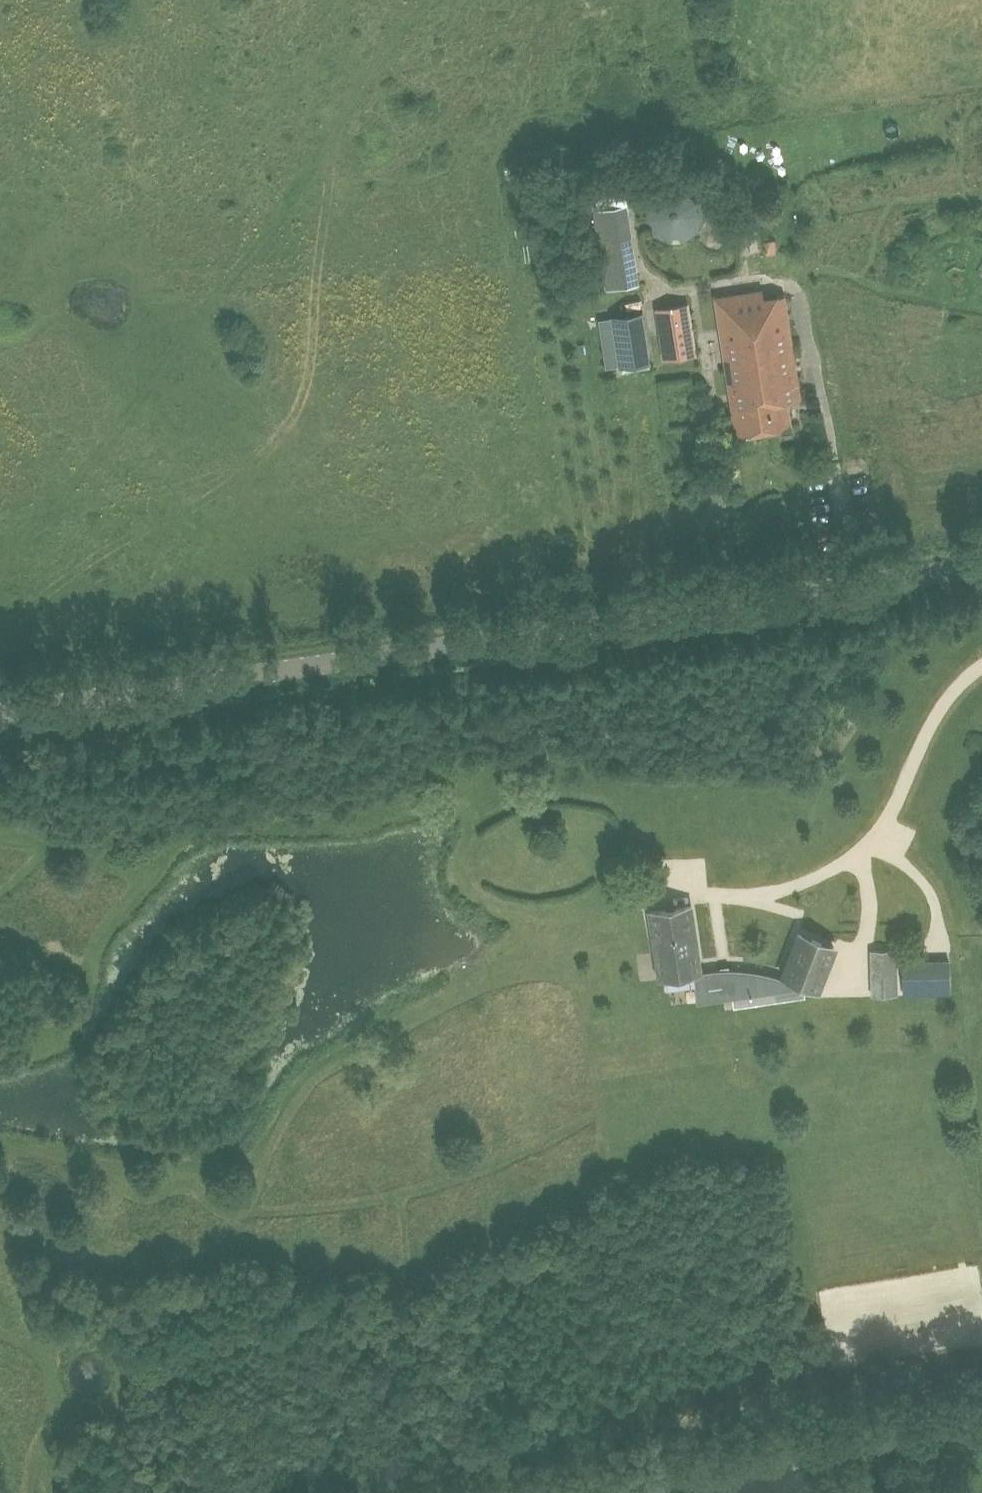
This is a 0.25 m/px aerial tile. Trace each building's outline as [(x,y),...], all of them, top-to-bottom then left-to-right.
[(845,172),(861,172),(861,159),(845,159),(845,172)] [(764,290),(716,298),(737,434),(792,426),(788,401),(801,399),(785,295),(766,298),(764,290)] [(657,308),(665,360),(696,356),(689,304),(657,308)] [(642,311),(610,316),(618,367),(650,362),(642,311)] [(661,974),(668,973),(670,986),(707,981),(708,989),(735,985),(736,992),(742,991),(743,994),(764,991),(763,988),(804,982),(819,988),(835,945),(800,932),(784,975),(783,978),(761,973),(738,970),(723,970),(702,972),(692,904),(652,910),(661,974)] [(896,994),(895,949),(876,950),(877,995),(896,994)] [(953,994),(953,970),(911,969),(910,993),(953,994)]
